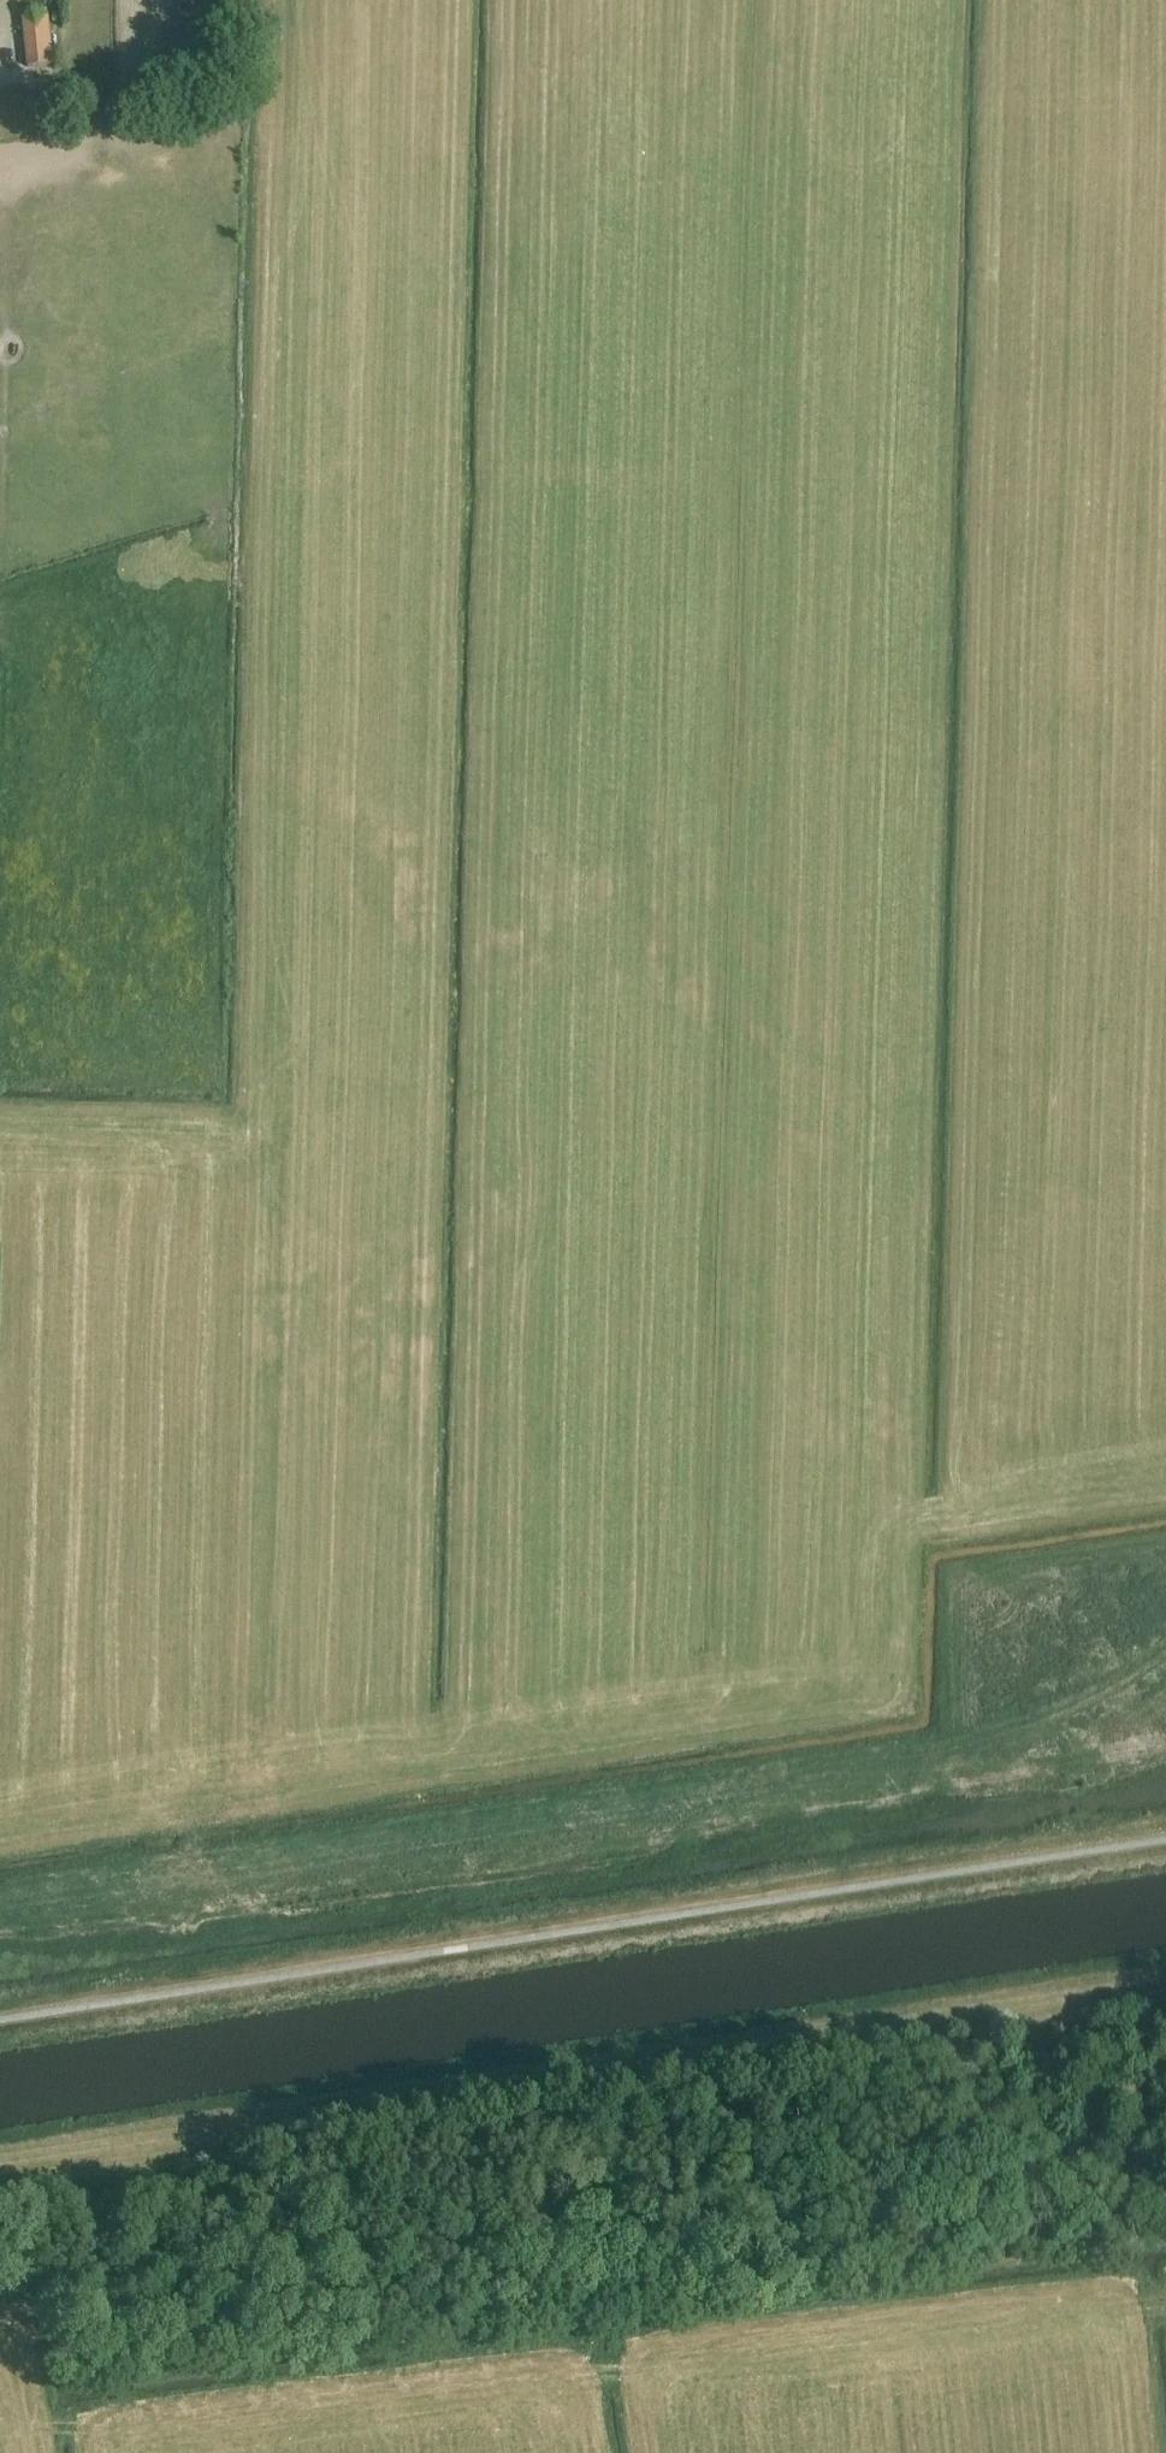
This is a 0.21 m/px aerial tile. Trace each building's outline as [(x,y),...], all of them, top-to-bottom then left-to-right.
[(52,64),(46,12),(46,11),(22,14),(27,67),(52,64)]
